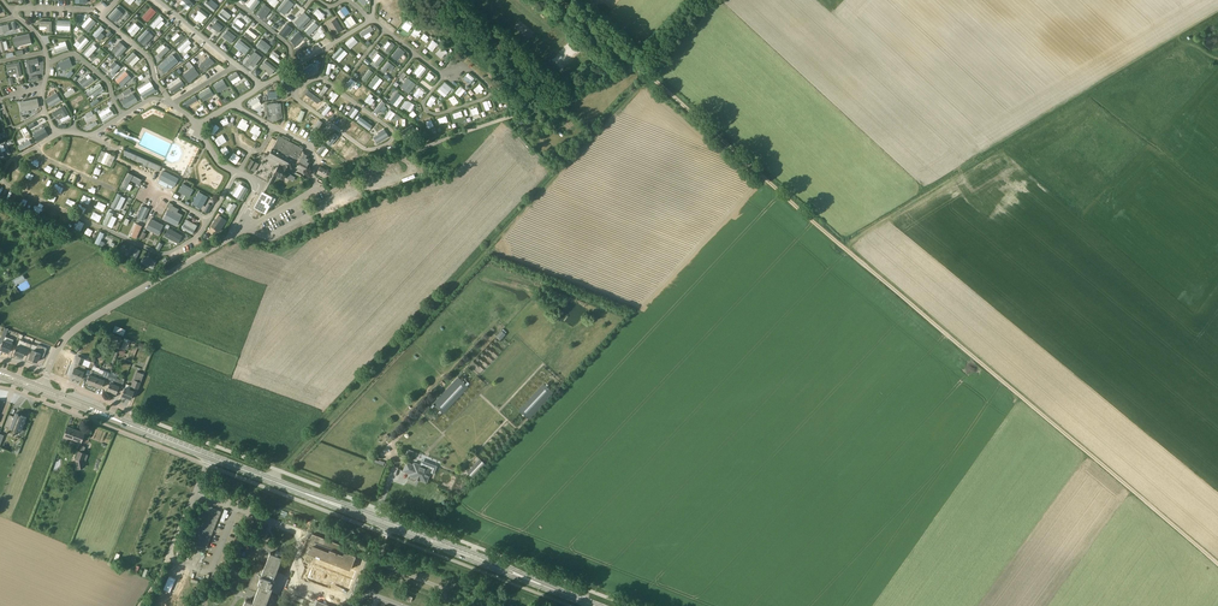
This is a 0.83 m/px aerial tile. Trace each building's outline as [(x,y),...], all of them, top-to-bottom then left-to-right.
[(214,11),(217,8),(219,5),(213,0),(211,0),(209,2),(207,0),(205,4),(214,11)] [(253,11),(260,1),(258,0),(251,0),(248,3),(252,6),(250,8),(253,11)] [(267,0),(270,2),(268,4),(274,9),(280,1),(279,0),(268,0),(267,0)] [(278,9),(281,12),(290,1),(289,0),(285,0),(278,9)] [(263,19),(271,9),(268,7),(265,5),(258,15),(263,19)] [(346,6),(337,11),(342,18),(350,13),(346,6)] [(124,13),(118,7),(108,17),(112,20),(112,19),(115,22),(124,13)] [(151,7),(142,17),(148,21),(156,12),(151,7)] [(209,15),(200,8),(197,12),(199,13),(206,18),(209,15)] [(320,8),(314,11),(318,21),(325,18),(320,8)] [(229,19),(226,16),(222,13),(221,13),(219,15),(227,22),(229,19)] [(297,25),(301,28),(311,18),(307,15),(297,25)] [(93,19),(90,16),(82,25),(85,28),(88,31),(96,22),(93,19)] [(161,16),(151,26),(154,29),(156,27),(159,29),(165,23),(162,20),(164,19),(161,16)] [(335,36),(344,30),(336,19),(327,24),(335,36)] [(232,26),(239,31),(243,26),(237,20),(232,26)] [(514,26),(527,38),(533,32),(520,20),(514,26)] [(52,21),(39,21),(39,26),(47,26),(47,32),(51,33),(52,21)] [(223,27),(216,21),(214,24),(217,26),(214,28),(219,32),(221,30),(221,29),(223,27)] [(315,22),(306,31),(309,35),(318,26),(315,22)] [(0,26),(0,33),(10,31),(8,24),(0,26)] [(133,36),(141,28),(138,25),(131,33),(133,36)] [(96,38),(105,29),(101,26),(93,34),(96,38)] [(286,37),(293,28),(290,26),(286,31),(283,29),(280,33),(286,37)] [(371,26),(360,33),(362,37),(364,36),(366,39),(372,35),(370,32),(373,30),(371,26)] [(417,27),(412,34),(416,37),(421,30),(417,27)] [(141,43),(151,33),(147,30),(138,40),(141,43)] [(236,37),(228,30),(223,36),(231,43),(236,37)] [(244,35),(252,42),(255,38),(247,32),(244,35)] [(29,33),(13,37),(15,47),(32,43),(29,33)] [(176,44),(184,36),(182,34),(180,35),(177,33),(171,38),(176,44)] [(298,33),(290,40),(293,43),(294,41),(298,44),(303,38),(298,33)] [(78,40),(81,43),(77,47),(80,50),(89,41),(83,35),(78,40)] [(353,36),(345,43),(350,49),(358,42),(353,36)] [(427,48),(433,51),(439,43),(432,39),(427,48)] [(188,40),(178,49),(181,52),(183,50),(185,53),(192,47),(189,45),(191,43),(188,40)] [(250,48),(240,40),(238,43),(248,51),(250,48)] [(257,46),(265,52),(267,50),(263,47),(265,44),(261,41),(257,46)] [(388,54),(395,45),(392,42),(389,46),(386,44),(382,49),(385,51),(384,51),(388,54)] [(97,47),(94,44),(85,54),(88,57),(97,47)] [(117,52),(120,55),(128,47),(125,44),(117,52)] [(55,49),(57,53),(68,49),(67,45),(55,49)] [(169,49),(166,46),(157,55),(160,58),(169,49)] [(341,47),(332,57),(335,60),(344,50),(341,47)] [(399,47),(392,56),(398,61),(405,52),(399,47)] [(436,53),(441,58),(447,53),(442,47),(436,53)] [(270,57),(279,63),(281,61),(277,58),(279,56),(273,51),(271,53),(272,54),(270,57)] [(126,60),(129,63),(137,56),(133,52),(126,60)] [(261,57),(255,52),(250,57),(257,63),(261,57)] [(377,67),(384,58),(378,53),(372,60),(375,62),(374,64),(377,67)] [(175,58),(172,55),(162,63),(162,65),(164,66),(165,67),(175,58)] [(557,55),(552,60),(560,68),(567,61),(565,58),(562,61),(557,55)] [(199,65),(204,71),(215,63),(212,59),(211,60),(209,57),(199,65)] [(26,61),(28,73),(33,72),(31,65),(39,63),(38,58),(26,61)] [(70,58),(58,63),(59,64),(60,67),(71,62),(70,58)] [(275,68),(265,60),(260,67),(270,75),(275,68)] [(385,72),(391,64),(388,61),(381,70),(385,72)] [(16,69),(18,77),(23,76),(20,63),(7,65),(8,71),(16,69)] [(335,70),(336,65),(329,63),(326,74),(330,75),(331,69),(335,70)] [(110,71),(113,74),(120,67),(117,64),(110,71)] [(315,73),(312,66),(309,68),(309,67),(305,69),(310,77),(313,75),(313,74),(315,73)] [(420,77),(427,69),(424,66),(417,75),(420,77)] [(185,76),(189,82),(199,74),(196,71),(194,69),(185,76)] [(365,82),(373,72),(369,69),(361,79),(365,82)] [(131,78),(126,71),(116,80),(119,83),(123,79),(126,82),(131,78)] [(237,72),(228,77),(231,81),(233,84),(241,79),(239,76),(237,72)] [(341,82),(346,76),(340,72),(334,80),(337,82),(339,80),(341,82)] [(430,72),(428,75),(426,73),(424,76),(432,82),(436,76),(430,72)] [(469,85),(476,79),(471,74),(464,80),(469,85)] [(377,75),(368,85),(372,88),(372,87),(375,90),(383,80),(380,78),(377,75)] [(86,76),(79,81),(81,84),(84,88),(94,80),(91,76),(88,79),(86,76)] [(223,79),(213,85),(215,89),(216,89),(218,92),(227,87),(225,83),(223,79)] [(351,91),(357,83),(351,79),(345,86),(351,91)] [(169,89),(172,93),(185,85),(182,80),(169,89)] [(288,83),(287,81),(284,82),(289,91),(292,90),(291,88),(294,87),(291,81),(288,83)] [(408,93),(415,83),(412,81),(409,86),(407,84),(404,87),(406,89),(405,90),(408,93)] [(443,95),(451,87),(446,82),(438,90),(443,95)] [(102,87),(100,83),(87,92),(90,96),(93,94),(94,97),(99,93),(97,91),(102,87)] [(473,89),(478,95),(485,88),(480,83),(473,89)] [(143,97),(155,90),(153,86),(141,93),(143,97)] [(325,86),(319,94),(322,96),(328,88),(325,86)] [(363,94),(367,90),(361,86),(354,95),(357,97),(360,92),(363,94)] [(465,97),(469,94),(461,86),(455,92),(460,97),(462,95),(465,97)] [(209,87),(198,94),(201,98),(201,97),(212,91),(209,87)] [(73,88),(64,94),(66,97),(75,92),(73,88)] [(422,96),(425,90),(419,88),(417,92),(414,91),(413,96),(418,98),(419,95),(422,96)] [(308,90),(305,94),(318,103),(321,99),(308,90)] [(61,100),(56,93),(50,97),(52,100),(48,103),(50,107),(61,100)] [(397,107),(404,97),(401,95),(400,95),(397,93),(391,101),(394,104),(393,104),(397,107)] [(333,104),(339,96),(336,94),(330,102),(333,104)] [(373,101),(371,99),(373,96),(370,94),(365,101),(370,105),(373,101)] [(82,95),(70,102),(73,105),(84,99),(82,95)] [(195,96),(186,101),(188,105),(189,105),(190,108),(199,103),(195,96)] [(432,107),(437,99),(431,96),(427,104),(432,107)] [(138,101),(135,97),(124,104),(126,108),(138,101)] [(258,97),(249,102),(252,106),(256,103),(260,101),(260,100),(258,97)] [(22,112),(41,108),(39,99),(21,103),(22,112)] [(483,103),(485,108),(489,106),(490,109),(494,107),(491,100),(483,103)] [(378,113),(380,110),(383,106),(385,103),(382,101),(374,111),(378,113)] [(269,106),(266,106),(268,120),(271,121),(271,122),(280,121),(280,120),(283,119),(281,104),(278,105),(278,104),(269,105),(269,106)] [(329,116),(333,111),(330,109),(331,108),(328,105),(322,114),(325,116),(326,114),(329,116)] [(467,115),(474,112),(474,113),(479,111),(476,105),(465,110),(467,115)] [(63,106),(53,112),(57,118),(60,118),(60,119),(69,114),(63,106)] [(359,111),(356,109),(354,111),(352,109),(347,115),(353,119),(359,111)] [(112,110),(100,117),(103,121),(114,114),(112,110)] [(305,111),(301,110),(297,120),(301,122),(305,111)] [(391,121),(396,114),(390,110),(385,118),(387,120),(388,119),(391,121)] [(454,119),(464,116),(462,110),(452,113),(454,119)] [(225,128),(232,123),(227,116),(220,121),(225,128)] [(447,116),(441,118),(443,124),(449,122),(447,116)] [(243,117),(238,126),(247,131),(250,124),(248,123),(249,121),(243,117)] [(360,117),(357,121),(369,130),(372,126),(360,117)] [(404,128),(408,122),(404,119),(401,117),(395,125),(397,127),(399,124),(404,128)] [(426,122),(429,128),(435,126),(432,119),(426,122)] [(96,121),(85,127),(87,130),(98,124),(96,121)] [(315,126),(313,124),(309,129),(315,134),(322,125),(318,122),(315,126)] [(351,122),(347,130),(354,134),(358,126),(351,122)] [(252,138),(256,140),(263,128),(255,124),(250,132),(254,134),(252,138)] [(409,136),(416,132),(414,129),(415,129),(413,125),(400,133),(402,136),(407,133),(409,136)] [(39,131),(33,134),(37,141),(48,135),(45,129),(40,132),(39,131)] [(389,137),(384,129),(377,132),(378,134),(373,137),(377,144),(389,137)] [(363,143),(369,137),(365,132),(358,138),(363,143)] [(339,136),(335,133),(327,143),(330,146),(337,138),(339,136)] [(268,156),(280,162),(274,174),(284,179),(287,173),(290,167),(292,168),(296,162),(308,168),(311,162),(309,161),(310,158),(307,157),(309,154),(302,151),(303,148),(289,141),(290,139),(284,136),(283,138),(279,136),(268,156)] [(333,147),(339,139),(337,138),(331,146),(333,147)] [(30,140),(18,146),(20,150),(32,144),(30,140)] [(338,149),(343,154),(348,148),(343,144),(338,149)] [(323,157),(329,150),(323,145),(317,153),(323,157)] [(226,146),(220,149),(224,155),(230,152),(226,146)] [(344,154),(346,156),(354,148),(351,146),(344,154)] [(101,162),(111,166),(115,157),(111,155),(111,154),(106,152),(101,151),(97,161),(101,163),(101,162)] [(229,159),(237,164),(242,157),(234,152),(229,159)] [(360,157),(358,153),(353,155),(352,153),(347,155),(349,161),(360,157)] [(252,160),(248,168),(254,172),(258,164),(252,160)] [(320,166),(316,173),(330,180),(334,174),(320,166)] [(62,178),(64,172),(57,170),(55,175),(62,178)] [(174,186),(178,178),(163,170),(159,179),(174,186)] [(128,172),(120,186),(126,189),(131,180),(139,184),(142,179),(128,172)] [(194,189),(183,183),(181,188),(191,193),(194,189)] [(248,189),(244,186),(237,198),(241,200),(248,189)] [(207,196),(199,192),(193,202),(202,207),(207,196)] [(264,192),(256,208),(265,213),(269,206),(271,207),(276,198),(264,192)] [(273,195),(283,201),(285,197),(275,192),(273,195)] [(115,208),(122,195),(117,193),(111,206),(115,208)] [(237,205),(234,203),(228,212),(231,214),(237,205)] [(145,207),(139,218),(143,220),(149,209),(145,207)] [(164,219),(176,225),(181,217),(168,210),(164,219)] [(113,214),(109,212),(103,224),(107,226),(113,214)] [(219,231),(227,221),(219,215),(216,219),(219,222),(215,228),(219,231)] [(148,224),(161,230),(164,225),(151,218),(148,224)] [(195,230),(186,225),(189,221),(187,219),(182,228),(192,234),(195,230)] [(142,226),(136,223),(134,229),(135,230),(133,233),(132,236),(136,238),(142,226)] [(169,228),(165,235),(175,241),(177,238),(180,239),(182,235),(169,228)] [(104,233),(100,232),(95,242),(99,244),(101,241),(102,238),(103,235),(104,233)] [(136,249),(131,259),(135,261),(140,250),(136,248),(136,249)] [(155,265),(145,260),(142,259),(140,263),(153,269),(155,265)] [(15,285),(26,279),(23,274),(12,280),(15,285)] [(4,340),(8,329),(5,328),(3,334),(2,335),(0,340),(0,343),(2,344),(0,349),(9,352),(12,343),(4,340)] [(499,340),(505,333),(501,329),(495,336),(499,340)] [(29,350),(32,344),(24,341),(20,339),(17,345),(14,353),(23,357),(26,349),(29,350)] [(40,355),(43,357),(47,348),(38,344),(36,351),(33,350),(29,359),(37,362),(40,355)] [(75,362),(77,363),(75,368),(72,376),(81,379),(86,366),(82,365),(84,358),(78,356),(75,362)] [(87,382),(94,385),(99,372),(91,370),(90,374),(89,374),(87,382)] [(103,374),(99,372),(94,385),(102,387),(105,380),(108,381),(108,380),(109,376),(111,373),(104,370),(103,374)] [(134,379),(131,386),(135,387),(139,389),(141,382),(144,374),(137,371),(134,379)] [(109,376),(108,380),(111,381),(108,390),(116,393),(119,386),(122,387),(124,381),(117,378),(117,379),(109,376)] [(458,377),(433,403),(442,411),(467,385),(458,377)] [(545,384),(520,411),(529,419),(554,393),(545,384)] [(134,391),(135,387),(131,386),(130,389),(125,387),(122,395),(131,399),(134,391)] [(6,426),(10,427),(16,430),(21,431),(23,427),(24,427),(26,423),(25,422),(26,417),(16,413),(15,416),(10,414),(6,426)] [(70,438),(82,443),(85,433),(67,426),(62,441),(66,443),(67,442),(68,442),(70,438)] [(405,455),(412,458),(414,452),(407,449),(405,455)] [(77,468),(84,467),(83,460),(86,453),(79,451),(76,459),(77,468)] [(480,459),(468,472),(474,478),(486,465),(480,459)] [(434,474),(437,466),(426,462),(424,466),(414,462),(413,465),(406,462),(403,471),(410,473),(409,476),(416,478),(417,477),(420,478),(419,479),(426,482),(430,473),(434,474)] [(221,501),(202,494),(185,537),(205,544),(221,501)] [(346,547),(313,534),(311,539),(308,538),(303,552),(321,560),(321,559),(351,570),(356,556),(348,553),(347,554),(344,553),(346,547)] [(271,592),(276,580),(273,579),(282,556),(281,556),(282,553),(276,550),(278,545),(268,541),(265,549),(263,548),(251,580),(248,587),(250,588),(257,591),(253,602),(245,599),(243,605),(265,605),(271,592)] [(204,566),(204,552),(190,551),(190,563),(193,563),(193,562),(197,562),(197,566),(204,566)] [(404,593),(402,598),(410,602),(412,597),(404,593)]
